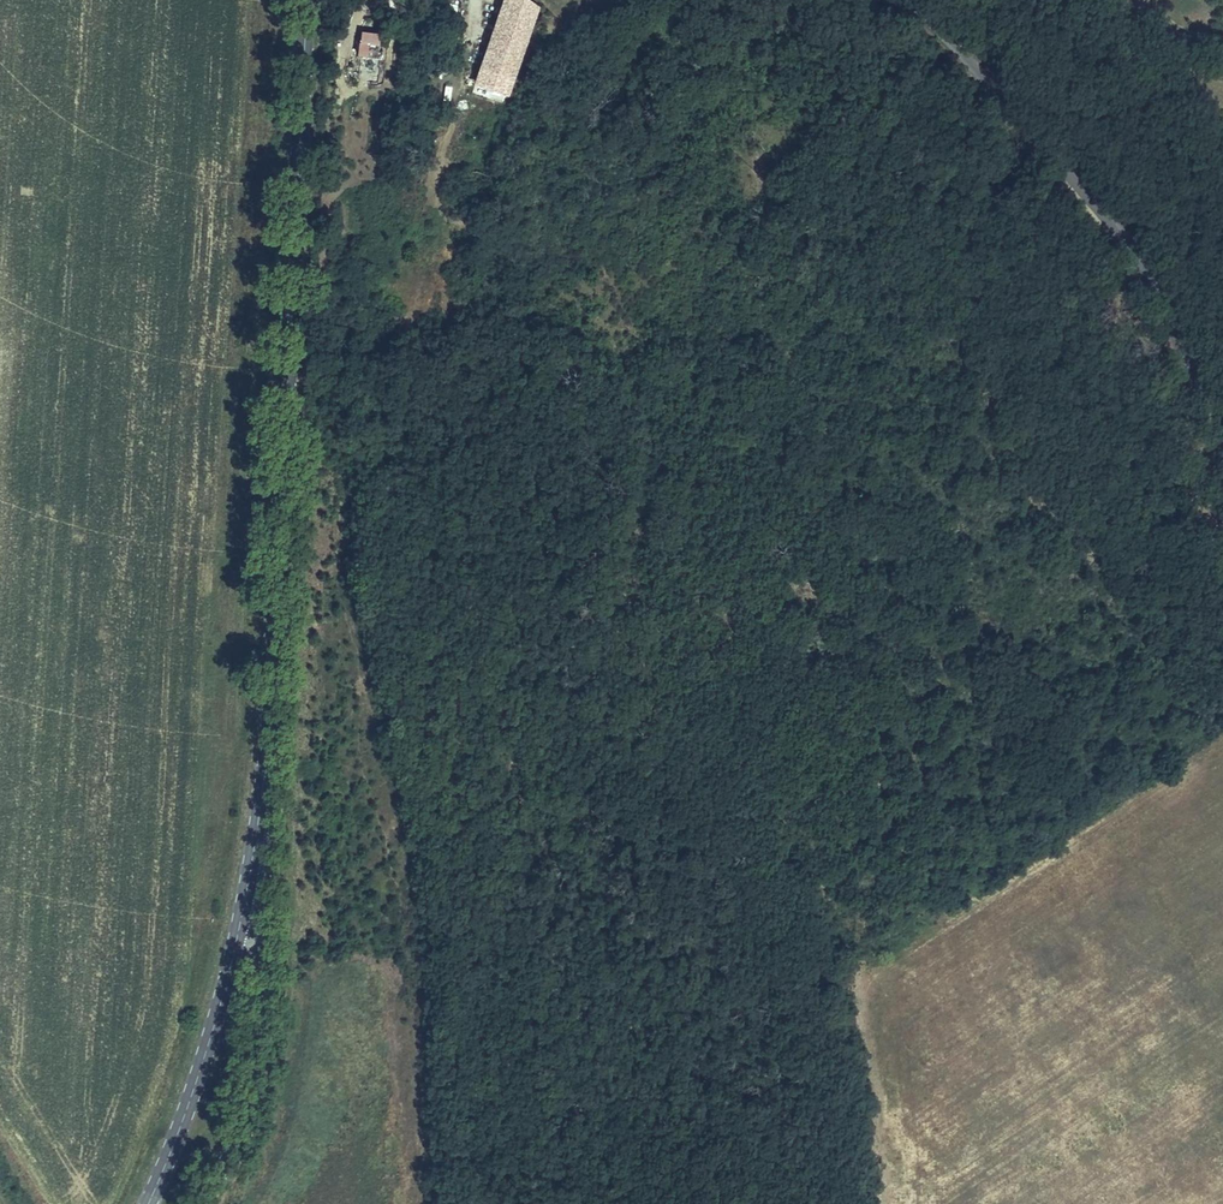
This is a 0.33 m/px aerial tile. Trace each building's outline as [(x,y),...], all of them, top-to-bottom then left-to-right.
[(470,76),(501,88),(519,39),(531,44),(540,19),(511,0),(498,0),(470,76)] [(355,55),(376,58),(379,33),(358,30),(355,55)] [(514,93),(501,88),(470,76),(463,94),(507,110),(514,93)]
